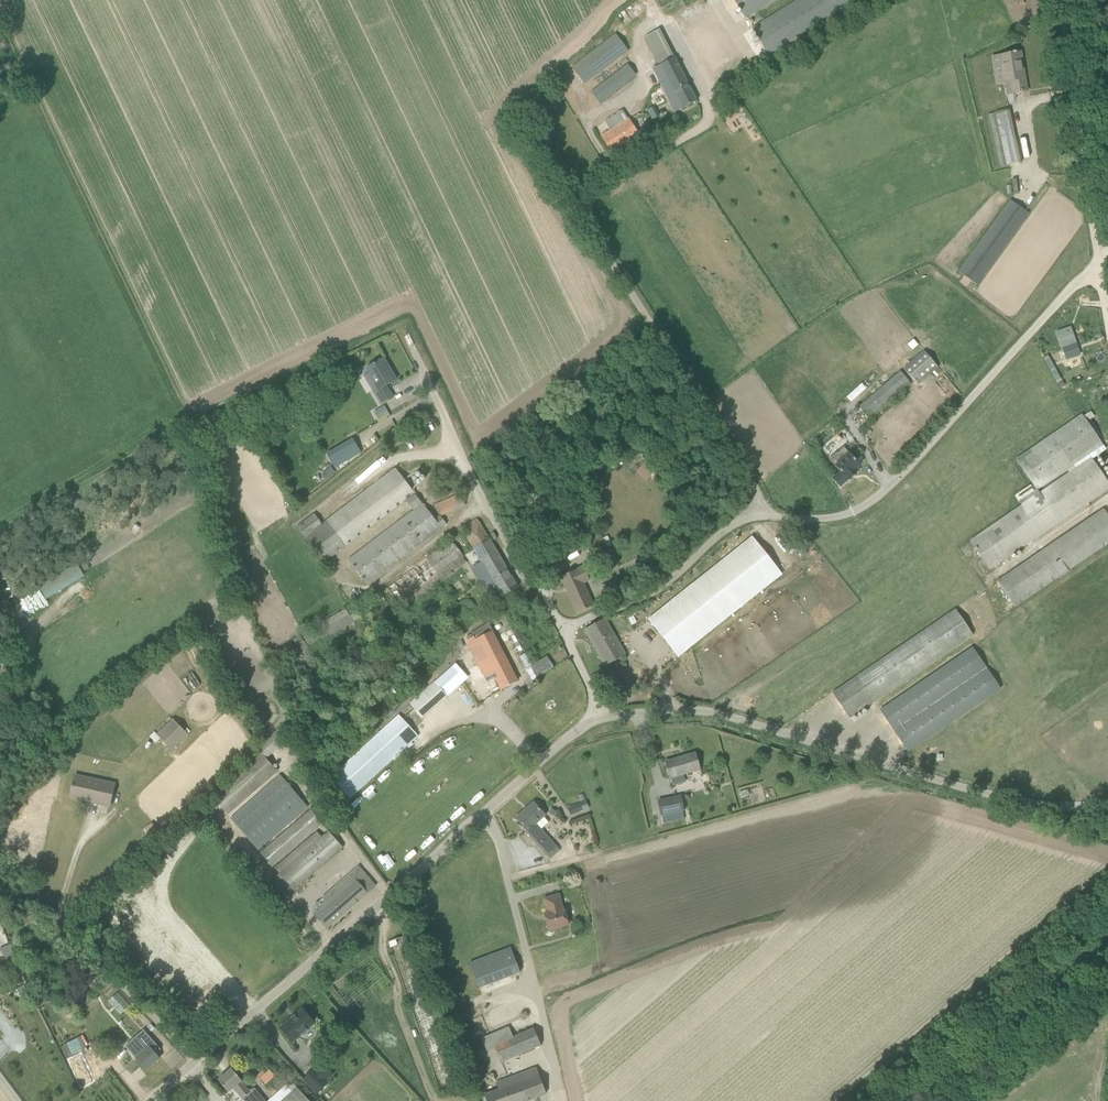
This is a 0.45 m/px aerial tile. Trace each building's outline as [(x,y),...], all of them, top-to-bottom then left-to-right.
[(746,17),(773,0),(735,0),(746,17)] [(753,29),(769,55),(857,0),(798,0),(753,29)] [(659,62),(675,54),(660,28),(645,36),(659,62)] [(572,67),(585,84),(628,51),(616,34),(572,67)] [(1023,62),(1021,52),(1002,55),(1006,82),(1011,81),(1013,94),(1025,92),(1021,62),(1023,62)] [(675,57),(660,65),(653,69),(676,112),(697,101),(675,57)] [(599,103),(636,75),(628,65),(592,93),(599,103)] [(639,134),(629,119),(628,120),(602,136),(612,153),(621,147),(621,146),(639,134)] [(1020,162),(1015,136),(994,141),(1000,167),(1020,162)] [(967,287),(972,281),(977,285),(1029,213),(1011,200),(959,272),(964,276),(960,282),(967,287)] [(1076,343),(1070,327),(1056,332),(1062,348),(1076,343)] [(938,367),(924,351),(904,369),(918,385),(938,367)] [(393,398),(386,386),(397,380),(384,358),(368,368),(379,387),(373,390),(382,404),(393,398)] [(912,384),(901,371),(859,408),(870,421),(912,384)] [(289,414),(306,403),(301,393),(283,404),(289,414)] [(385,406),(375,410),(381,425),(392,420),(385,406)] [(1103,445),(1082,415),(1017,460),(1037,490),(1103,445)] [(361,452),(353,438),(327,453),(336,468),(361,452)] [(860,466),(844,447),(830,458),(836,465),(836,466),(840,471),(833,477),(841,486),(849,478),(848,476),(860,466)] [(1107,489),(1107,482),(1092,458),(970,541),(990,570),(1107,489)] [(646,460),(641,466),(650,476),(655,480),(660,475),(646,460)] [(396,468),(323,524),(314,513),(297,527),(305,538),(324,563),(406,500),(415,494),(415,493),(396,468)] [(441,516),(436,520),(423,504),(415,494),(406,500),(414,511),(349,560),(368,585),(442,528),(447,524),(441,516)] [(461,494),(437,505),(441,515),(466,504),(461,494)] [(1003,577),(998,581),(1015,606),(1107,543),(1107,515),(1104,509),(1003,577)] [(609,549),(602,537),(586,545),(592,558),(609,549)] [(752,537),(649,619),(678,657),(782,574),(752,537)] [(490,539),(474,549),(484,565),(480,567),(480,569),(477,571),(487,589),(495,585),(502,597),(518,587),(490,539)] [(451,540),(388,589),(401,605),(464,557),(451,540)] [(78,563),(40,586),(47,598),(85,575),(78,563)] [(583,567),(561,578),(577,613),(593,606),(583,583),(589,580),(583,567)] [(333,633),(353,620),(345,608),(325,621),(333,633)] [(956,609),(832,693),(850,719),(973,635),(956,609)] [(585,629),(606,666),(625,655),(605,618),(585,629)] [(518,680),(489,623),(472,633),(474,637),(467,641),(487,681),(495,677),(501,690),(518,680)] [(294,638),(307,663),(315,658),(301,634),(294,638)] [(881,711),(908,751),(1001,689),(973,648),(881,711)] [(553,668),(546,657),(531,667),(538,678),(553,668)] [(423,716),(469,676),(457,662),(411,702),(423,716)] [(331,778),(336,783),(350,798),(418,736),(399,715),(331,778)] [(188,734),(173,718),(157,734),(172,750),(188,734)] [(258,748),(261,753),(212,796),(227,814),(277,771),(266,759),(293,735),(284,725),(258,748)] [(700,770),(696,753),(666,762),(670,778),(700,770)] [(76,774),(74,781),(70,798),(110,806),(115,783),(76,774)] [(258,850),(308,807),(280,775),(231,818),(258,850)] [(681,793),(658,799),(662,813),(684,808),(681,793)] [(580,802),(568,807),(571,815),(584,809),(580,802)] [(526,831),(547,856),(557,847),(536,823),(545,815),(535,803),(517,818),(527,830),(526,831)] [(273,867),(323,824),(311,810),(261,853),(273,867)] [(330,832),(319,841),(314,835),(275,868),(280,874),(263,889),(275,904),(293,889),(342,846),(330,832)] [(315,915),(327,928),(376,886),(360,867),(316,905),(320,910),(315,915)] [(545,913),(550,930),(569,925),(564,908),(563,908),(559,895),(544,899),(548,912),(545,913)] [(0,947),(0,949),(6,957),(13,951),(10,943),(0,947)] [(480,988),(521,973),(511,947),(470,962),(480,988)] [(80,1009),(91,998),(85,992),(74,1003),(80,1009)] [(315,1023),(303,1009),(281,1028),(293,1042),(315,1023)] [(502,1062),(541,1045),(527,1012),(488,1029),(502,1062)] [(155,1046),(144,1034),(138,1039),(141,1044),(132,1052),(137,1058),(147,1070),(160,1058),(152,1049),(155,1046)] [(81,1036),(68,1043),(73,1054),(86,1047),(81,1036)] [(275,1040),(272,1036),(266,1041),(269,1045),(275,1040)] [(96,1085),(83,1057),(69,1064),(82,1091),(96,1085)] [(324,1065),(317,1071),(315,1069),(304,1079),(317,1094),(328,1083),(326,1081),(333,1074),(324,1065)] [(259,1074),(264,1082),(275,1074),(269,1067),(259,1074)] [(537,1068),(497,1083),(499,1089),(485,1095),(487,1100),(526,1100),(546,1093),(537,1068)] [(219,1080),(228,1092),(233,1088),(245,1100),(266,1100),(255,1088),(250,1092),(241,1081),(242,1081),(232,1069),(219,1080)] [(294,1084),(275,1100),(309,1100),(294,1084)]
